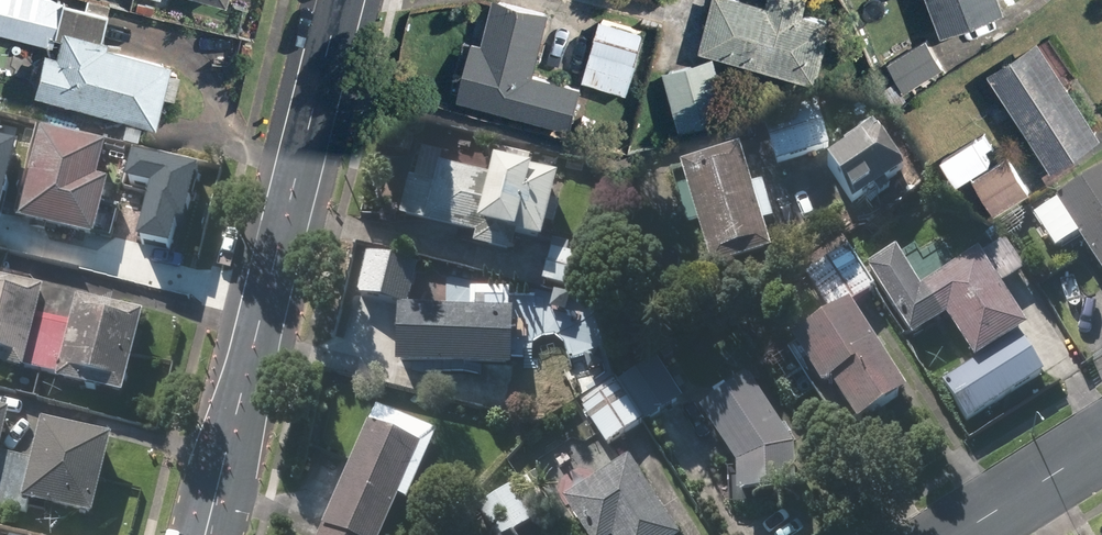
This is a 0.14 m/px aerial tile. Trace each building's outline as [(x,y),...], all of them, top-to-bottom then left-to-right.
[(77,0),(0,0),(0,35),(41,45),(29,98),(150,125),(165,62),(96,47),(105,6),(77,0)] [(458,101),(572,128),(581,86),(535,75),(549,14),(489,0),(482,0),(458,101)] [(746,2),(740,0),(712,0),(698,51),(818,83),(835,18),(801,8),(803,0),(746,0),(746,2)] [(939,36),(1004,14),(999,0),(926,0),(939,36)] [(641,32),(597,22),(583,83),(628,92),(641,32)] [(895,101),(944,67),(923,37),(874,71),(895,101)] [(990,77),(1054,171),(1101,139),(1101,134),(1040,43),(990,77)] [(713,56),(661,70),(679,131),(730,117),(713,56)] [(761,127),(772,168),(828,153),(817,112),(761,127)] [(901,174),(870,129),(816,167),(848,211),(901,174)] [(94,184),(102,143),(37,130),(18,227),(121,247),(127,215),(99,210),(103,186),(94,184)] [(938,164),(953,188),(994,163),(980,140),(938,164)] [(17,151),(0,145),(0,217),(8,178),(17,151)] [(761,189),(748,193),(736,150),(676,167),(707,279),(767,263),(759,233),(772,229),(761,189)] [(161,184),(147,241),(173,248),(180,220),(189,222),(202,169),(136,152),(130,176),(161,184)] [(499,155),(495,177),(408,159),(395,224),(541,254),(554,189),(526,184),(531,161),(499,155)] [(993,219),(1033,193),(1014,163),(974,188),(993,219)] [(1101,173),(1051,204),(1101,286),(1101,174),(1101,173)] [(892,253),(862,270),(906,345),(942,324),(967,366),(942,381),(967,425),(1043,380),(1018,337),(1022,335),(995,290),(1020,276),(999,239),(913,290),(892,253)] [(800,275),(828,322),(787,347),(844,442),(902,408),(844,312),(874,294),(846,248),(800,275)] [(585,258),(547,251),(540,287),(578,295),(585,258)] [(444,276),(442,312),(406,311),(415,270),(379,262),(368,310),(394,316),(392,368),(506,373),(510,294),(478,293),(478,277),(444,276)] [(21,379),(23,373),(56,380),(55,386),(119,401),(139,315),(75,300),(69,327),(36,320),(43,293),(0,283),(0,374),(21,379)] [(612,383),(639,429),(682,404),(655,358),(612,383)] [(548,404),(517,396),(520,384),(495,378),(487,413),(542,426),(548,404)] [(790,453),(744,382),(696,413),(732,470),(731,499),(789,500),(790,453)] [(639,429),(612,383),(576,404),(603,450),(639,429)] [(88,524),(107,443),(30,424),(21,462),(0,457),(0,503),(88,524)] [(420,451),(366,427),(318,534),(382,534),(420,451)] [(560,534),(672,534),(626,461),(545,512),(560,534)] [(489,534),(545,534),(514,482),(473,506),(489,534)]
